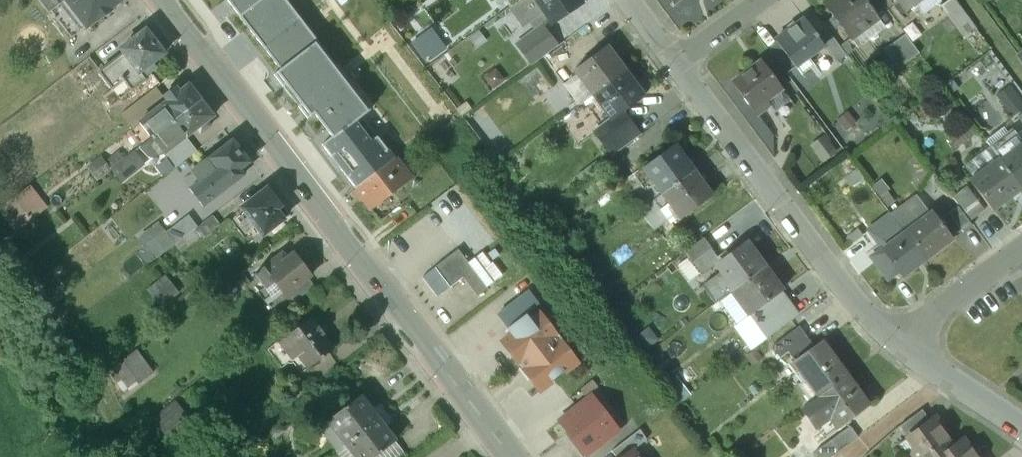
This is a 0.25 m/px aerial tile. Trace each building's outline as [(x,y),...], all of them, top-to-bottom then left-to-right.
[(56,0),(38,0),(47,12),(49,10),(58,3),(56,0)] [(49,10),(69,37),(85,26),(66,0),(62,0),(58,3),(49,10)] [(85,26),(87,27),(99,18),(100,19),(113,9),(112,7),(121,0),(66,0),(85,26)] [(241,18),(246,14),(264,0),(227,0),(241,18)] [(246,14),(253,23),(248,27),(281,70),(311,47),(312,48),(319,43),(286,0),(282,0),(278,3),(275,0),(264,0),(246,14)] [(553,24),(582,4),(579,0),(537,0),(553,24)] [(824,4),(850,40),(879,18),(866,0),(829,0),(824,4)] [(906,13),(915,7),(924,0),(896,0),(906,13)] [(940,0),(924,0),(915,7),(922,16),(941,2),(940,0)] [(956,0),(951,0),(941,8),(963,38),(977,28),(956,0)] [(246,14),(241,18),(248,27),(253,23),(246,14)] [(818,35),(805,18),(776,40),(795,67),(796,66),(794,63),(806,54),(808,57),(823,46),(816,36),(818,35)] [(884,25),(879,18),(850,40),(856,47),(884,25)] [(541,25),(517,43),(533,64),(557,46),(541,25)] [(409,46),(426,69),(449,51),(432,28),(409,46)] [(124,54),(98,73),(112,90),(123,82),(131,92),(146,81),(144,78),(154,69),(150,65),(165,54),(146,29),(120,49),(124,54)] [(920,53),(905,33),(883,50),(898,69),(920,53)] [(371,110),(319,43),(312,48),(345,91),(337,97),(371,142),(378,137),(362,117),(371,110)] [(281,70),(278,72),(311,117),(315,114),(333,137),(355,121),(337,97),(345,91),(312,48),(311,47),(281,70)] [(1014,53),(1021,63),(1021,47),(1014,53)] [(607,48),(576,71),(579,76),(594,95),(625,72),(607,48)] [(761,62),(733,82),(758,116),(770,106),(766,101),(782,89),(761,62)] [(278,72),(274,75),(308,119),(311,117),(278,72)] [(625,72),(594,95),(596,98),(593,100),(598,106),(601,110),(604,108),(613,120),(624,112),(644,96),(625,72)] [(594,95),(579,76),(566,86),(580,105),(594,95)] [(996,95),(1016,114),(1021,108),(1021,99),(1008,84),(996,95)] [(189,85),(180,92),(177,87),(164,97),(167,102),(152,114),(140,123),(141,124),(153,139),(201,101),(189,85)] [(141,100),(122,114),(134,130),(141,124),(140,123),(152,114),(141,100)] [(201,101),(153,139),(165,155),(182,141),(197,129),(200,134),(206,129),(203,125),(214,116),(201,101)] [(958,103),(934,121),(954,148),(978,131),(958,103)] [(613,120),(604,108),(601,110),(598,106),(591,111),(603,127),(613,120)] [(612,138),(632,123),(624,112),(613,120),(603,127),(612,138)] [(333,137),(323,145),(356,189),(395,159),(378,137),(371,142),(355,121),(333,137)] [(632,123),(612,138),(620,150),(640,135),(632,123)] [(153,139),(141,124),(134,130),(131,132),(143,147),(153,139)] [(1012,153),(1002,140),(991,148),(1000,159),(1021,188),(1021,145),(1012,153)] [(193,155),(182,141),(165,155),(176,169),(193,155)] [(232,141),(193,172),(200,181),(189,189),(203,207),(244,175),(239,170),(249,163),(232,141)] [(646,167),(657,182),(664,192),(693,170),(675,146),(646,167)] [(135,153),(113,171),(122,184),(145,166),(135,153)] [(395,159),(356,189),(371,208),(410,178),(395,159)] [(1021,188),(1000,159),(989,167),(985,162),(967,174),(967,175),(971,181),(993,209),(1021,188)] [(657,182),(646,167),(645,166),(634,174),(636,177),(646,190),(657,182)] [(967,174),(962,167),(954,173),(964,187),(965,186),(971,181),(967,175),(967,174)] [(693,170),(664,192),(670,201),(681,215),(682,217),(711,195),(693,170)] [(964,187),(954,173),(942,182),(970,221),(983,211),(965,186),(964,187)] [(824,203),(832,212),(868,184),(861,175),(824,203)] [(646,190),(636,177),(627,184),(643,206),(664,192),(657,182),(646,190)] [(287,212),(268,187),(240,209),(262,237),(284,220),(281,217),(287,212)] [(661,230),(671,223),(660,208),(670,201),(664,192),(643,206),(661,230)] [(0,209),(0,212),(14,230),(36,213),(21,193),(0,209)] [(681,215),(670,201),(660,208),(671,223),(681,215)] [(835,217),(856,246),(864,240),(843,211),(835,217)] [(932,213),(904,233),(924,260),(952,240),(932,213)] [(213,216),(196,230),(203,238),(219,225),(213,216)] [(186,218),(167,232),(175,244),(195,229),(186,218)] [(924,260),(904,233),(882,249),(898,272),(902,277),(924,260)] [(712,249),(703,237),(684,251),(692,263),(712,249)] [(764,266),(746,242),(716,264),(734,288),(764,266)] [(898,272),(882,249),(872,257),(889,278),(898,272)] [(488,289),(458,250),(435,267),(450,287),(463,277),(478,296),(488,289)] [(294,253),(281,263),(277,257),(254,275),(265,288),(258,293),(268,306),(266,308),(268,310),(306,280),(312,276),(294,253)] [(764,266),(734,288),(737,292),(752,312),(781,290),(764,266)] [(165,273),(146,286),(160,305),(179,292),(165,273)] [(306,280),(270,308),(277,318),(314,290),(306,280)] [(737,292),(720,305),(735,325),(752,312),(737,292)] [(576,362),(540,315),(530,322),(525,315),(507,329),(512,335),(503,343),(540,390),(576,362)] [(280,342),(293,359),(298,355),(308,368),(334,349),(323,334),(324,334),(319,327),(318,328),(311,318),(280,342)] [(799,326),(772,346),(781,357),(808,338),(799,326)] [(293,359),(280,342),(279,340),(268,350),(282,368),(292,360),(293,359)] [(846,376),(821,342),(794,361),(808,380),(819,396),(846,376)] [(135,350),(109,370),(116,381),(122,377),(130,388),(145,377),(136,366),(143,361),(135,350)] [(811,401),(801,409),(815,427),(830,416),(838,428),(853,417),(852,416),(867,405),(846,376),(819,396),(811,401)] [(819,396),(808,380),(800,386),(811,401),(819,396)] [(378,419),(361,396),(320,427),(337,450),(345,444),(378,419)] [(560,421),(569,432),(566,434),(566,435),(569,433),(586,454),(583,456),(584,456),(603,442),(618,431),(591,396),(560,421)] [(930,420),(922,409),(899,426),(908,437),(930,420)] [(908,437),(914,445),(912,454),(915,456),(940,456),(954,447),(943,432),(944,429),(937,419),(933,418),(930,420),(908,437)] [(345,444),(355,456),(375,456),(396,441),(378,419),(345,444)] [(850,426),(830,440),(838,451),(858,436),(850,426)] [(814,451),(818,456),(830,456),(838,451),(830,440),(814,451)] [(940,456),(979,456),(978,455),(974,454),(963,440),(954,447),(940,456)]
